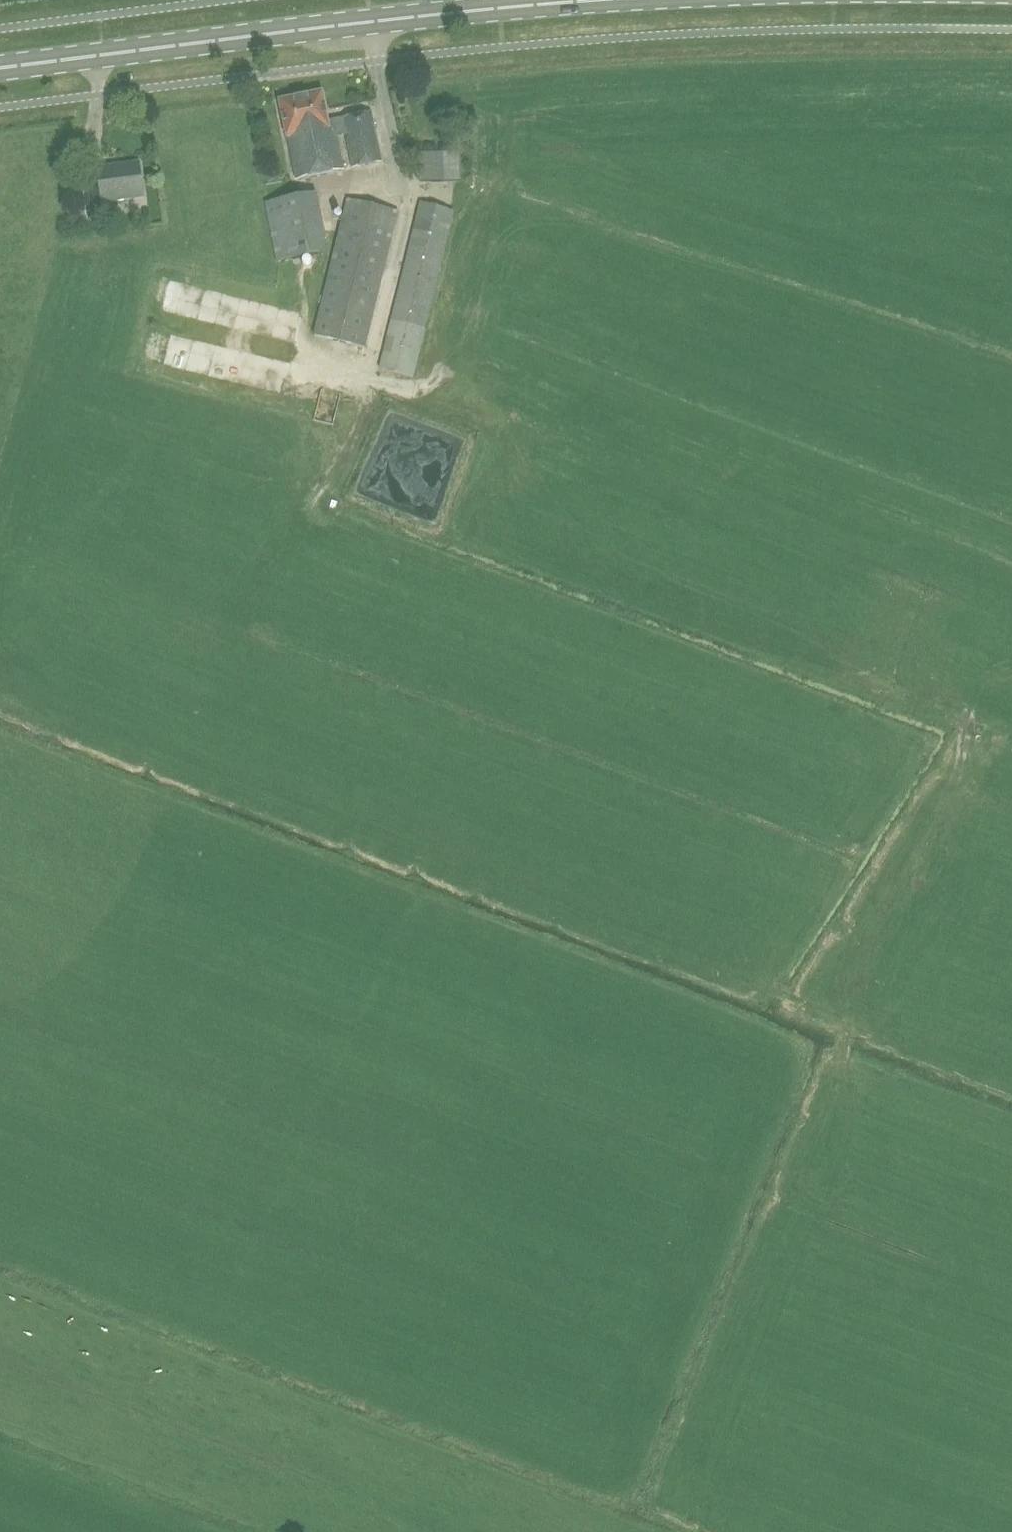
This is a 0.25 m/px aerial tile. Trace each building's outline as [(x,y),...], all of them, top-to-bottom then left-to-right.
[(345,134),(352,168),(382,162),(372,112),(328,121),(322,92),(280,100),(287,137),(288,137),(296,180),(345,170),(338,136),(345,134)] [(419,152),(420,182),(465,180),(465,151),(419,152)] [(102,203),(144,197),(139,161),(97,167),(100,188),(86,189),(89,217),(104,215),(102,203)] [(270,253),(313,248),(305,185),(262,190),(270,253)] [(348,198),(314,335),(364,347),(398,211),(348,198)] [(421,202),(380,368),(413,376),(454,210),(421,202)]
